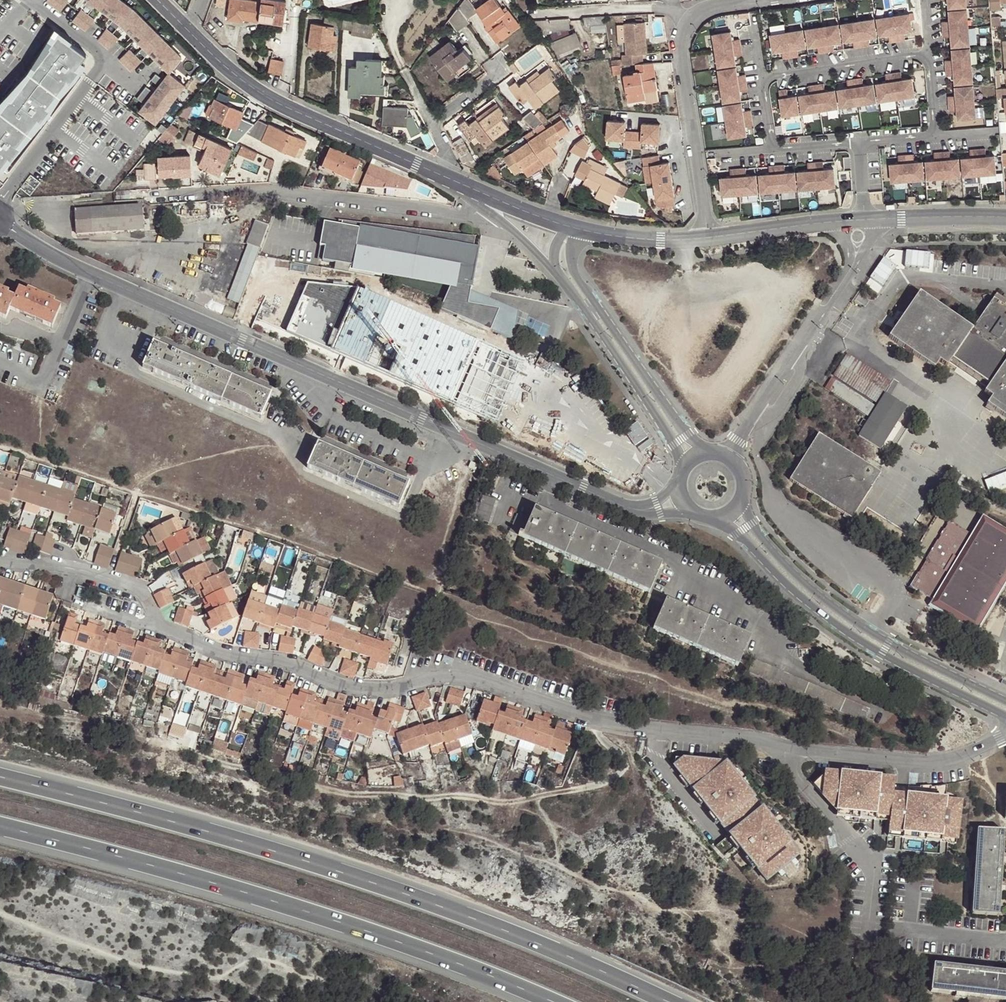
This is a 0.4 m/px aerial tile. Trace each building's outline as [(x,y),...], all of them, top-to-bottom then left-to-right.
[(53,6),(60,11),(68,0),(57,0),(53,6)] [(95,5),(101,10),(104,6),(110,10),(117,0),(98,0),(95,5)] [(110,10),(117,16),(114,19),(121,24),(136,10),(123,0),(117,0),(110,10)] [(227,18),(238,19),(239,14),(242,14),(242,17),(244,17),(258,19),(258,16),(271,18),(271,21),(282,23),(285,0),(283,0),(230,0),(227,18)] [(470,0),(464,0),(458,7),(466,18),(477,10),(476,8),(470,0)] [(477,10),(488,24),(490,23),(493,21),(496,26),(495,27),(503,38),(520,25),(509,9),(505,12),(503,9),(496,0),(488,0),(476,8),(477,10)] [(523,9),(525,9),(531,5),(528,0),(517,0),(523,9)] [(990,10),(1001,8),(1000,2),(1005,2),(1005,0),(989,0),(990,10)] [(457,31),(469,23),(466,18),(458,7),(449,19),(457,31)] [(81,9),(73,20),(79,25),(88,14),(81,9)] [(942,29),(968,27),(966,9),(949,10),(949,20),(941,21),(942,29)] [(117,16),(110,10),(107,14),(114,19),(117,16)] [(136,10),(121,24),(127,31),(131,28),(136,33),(147,22),(136,10)] [(892,15),(896,41),(904,39),(903,31),(911,30),(909,13),(892,15)] [(88,14),(79,25),(86,30),(95,19),(88,14)] [(333,26),(341,28),(343,17),(325,14),(323,25),(312,22),(308,45),(329,49),(332,34),(333,26)] [(889,42),(896,41),(892,15),(876,18),(879,35),(888,34),(889,42)] [(606,24),(604,16),(584,18),(584,21),(585,26),(606,24)] [(371,32),(378,31),(377,30),(375,23),(370,22),(343,17),(341,28),(351,29),(351,33),(370,37),(371,32)] [(867,37),(876,36),(873,18),(857,21),(861,46),(869,45),(867,37)] [(570,19),(532,22),(538,31),(551,30),(551,31),(570,30),(570,21),(570,19)] [(861,46),(857,21),(841,23),(844,41),(852,39),(853,47),(861,46)] [(147,22),(136,33),(141,38),(138,42),(143,48),(158,33),(147,22)] [(612,66),(619,65),(636,64),(644,63),(643,54),(647,54),(645,22),(625,23),(627,55),(623,55),(623,60),(611,60),(612,66)] [(832,42),(840,41),(838,24),(822,26),(825,51),(833,50),(832,42)] [(818,53),(825,51),(822,26),(805,29),(808,46),(817,45),(818,53)] [(495,27),(493,28),(489,31),(497,42),(503,38),(495,27)] [(951,36),(952,46),(969,44),(968,27),(942,29),(943,36),(951,36)] [(71,42),(72,40),(56,28),(0,103),(0,111),(2,113),(60,34),(71,42)] [(106,28),(98,39),(104,44),(112,32),(106,28)] [(127,31),(132,36),(136,33),(131,28),(127,31)] [(805,47),(802,29),(786,32),(790,57),(798,56),(796,48),(805,47)] [(712,34),(715,50),(740,46),(739,39),(731,40),(730,31),(712,34)] [(112,32),(104,44),(109,48),(118,37),(112,32)] [(790,57),(786,32),(770,34),(773,52),(781,50),(782,58),(790,57)] [(132,36),(138,42),(141,38),(136,33),(132,36)] [(170,45),(158,33),(143,48),(149,53),(152,50),(158,57),(170,45)] [(576,33),(551,43),(557,59),(582,49),(576,33)] [(2,113),(0,115),(0,169),(82,61),(87,54),(71,42),(60,34),(2,113)] [(435,37),(425,50),(449,79),(458,72),(456,70),(466,61),(471,58),(464,49),(460,52),(456,55),(452,51),(456,49),(450,41),(442,47),(435,37)] [(170,45),(158,57),(155,60),(148,66),(154,72),(161,65),(168,73),(179,56),(170,45)] [(715,50),(717,67),(735,64),(733,55),(741,54),(740,46),(715,50)] [(945,67),(971,65),(969,48),(952,49),(953,59),(945,60),(945,67)] [(136,55),(130,49),(120,59),(126,65),(136,55)] [(149,53),(155,60),(158,57),(152,50),(149,53)] [(136,55),(126,65),(132,71),(142,61),(136,55)] [(271,58),(268,71),(281,74),(284,61),(271,58)] [(380,92),(381,74),(382,60),(358,58),(357,66),(351,66),(349,94),(361,95),(361,91),(380,92)] [(569,60),(561,65),(564,70),(572,64),(569,60)] [(82,61),(0,169),(0,171),(1,172),(48,116),(61,96),(77,78),(85,63),(82,61)] [(456,70),(458,72),(460,75),(470,67),(466,61),(456,70)] [(518,70),(513,62),(511,64),(512,65),(509,66),(514,72),(518,70)] [(657,88),(653,63),(644,63),(636,64),(637,71),(634,72),(634,74),(623,75),(628,102),(646,99),(644,91),(657,88)] [(612,66),(614,74),(621,73),(619,65),(612,66)] [(955,83),(972,82),(971,65),(945,67),(946,75),(954,75),(955,83)] [(530,83),(528,80),(520,86),(517,81),(509,87),(522,104),(528,99),(535,108),(543,103),(543,102),(560,89),(553,79),(557,77),(550,67),(541,74),(530,83)] [(735,67),(718,70),(720,86),(746,82),(744,74),(737,75),(735,67)] [(527,79),(528,80),(530,83),(541,74),(538,70),(527,79)] [(892,73),(896,98),(914,95),(911,78),(901,79),(900,71),(892,73)] [(155,74),(151,80),(174,98),(184,85),(168,73),(162,80),(155,74)] [(879,101),(896,98),(892,73),(885,74),(886,82),(876,83),(879,101)] [(383,74),(381,74),(380,92),(361,91),(361,95),(383,96),(384,84),(383,84),(383,74)] [(404,84),(402,79),(399,75),(395,77),(400,86),(404,84)] [(854,79),(858,104),(875,101),(873,84),(863,85),(862,77),(854,79)] [(840,107),(858,104),(854,79),(846,80),(847,88),(838,89),(840,107)] [(746,82),(720,86),(723,102),(740,99),(739,91),(747,90),(746,82)] [(815,84),(819,110),(837,107),(834,90),(824,91),(823,83),(815,84)] [(799,95),(802,112),(819,110),(815,84),(808,86),(809,94),(799,95)] [(948,103),(974,101),(973,85),(955,86),(956,95),(948,95),(948,103)] [(145,87),(141,93),(165,111),(174,98),(158,86),(153,92),(145,87)] [(998,97),(1005,97),(1005,113),(1005,88),(1001,88),(997,89),(998,97)] [(782,115),(798,113),(796,96),(787,97),(786,89),(778,90),(782,115)] [(138,112),(155,124),(165,111),(141,93),(136,99),(144,105),(138,112)] [(242,113),(215,100),(212,107),(210,106),(206,115),(235,129),(242,113)] [(958,119),(975,117),(974,101),(948,103),(949,111),(957,110),(958,119)] [(741,102),(723,105),(726,121),(751,117),(750,110),(742,111),(741,102)] [(497,103),(477,118),(479,121),(500,106),(497,103)] [(382,105),(381,124),(407,125),(408,107),(382,105)] [(479,121),(477,118),(469,124),(466,120),(458,125),(474,145),(480,140),(485,145),(509,127),(502,117),(506,115),(500,106),(479,121)] [(524,118),(534,128),(543,123),(533,112),(524,118)] [(751,117),(726,121),(728,137),(746,135),(744,126),(752,125),(751,117)] [(527,133),(534,128),(524,118),(516,123),(527,133)] [(631,147),(632,131),(624,131),(624,121),(610,120),(607,120),(605,138),(623,139),(623,146),(631,147)] [(246,121),(229,140),(236,143),(245,133),(253,125),(246,121)] [(260,122),(257,121),(253,125),(245,133),(248,135),(260,122)] [(268,126),(260,122),(248,135),(294,155),(297,146),(302,149),(306,141),(291,135),(284,132),(268,124),(268,126)] [(641,132),(632,131),(631,147),(640,148),(640,141),(658,142),(659,124),(642,122),(641,132)] [(514,174),(522,169),(539,157),(541,161),(544,165),(557,156),(552,148),(556,145),(554,141),(561,137),(554,125),(528,143),(504,159),(514,174)] [(171,126),(165,134),(172,138),(179,131),(171,126)] [(200,162),(220,171),(230,149),(199,135),(194,147),(201,150),(203,147),(206,149),(200,162)] [(590,148),(582,139),(572,147),(570,151),(585,158),(590,148)] [(252,160),(256,152),(251,150),(240,145),(237,153),(252,160)] [(297,146),(294,155),(298,157),(302,149),(297,146)] [(436,147),(429,152),(435,155),(437,153),(437,149),(436,147)] [(977,149),(979,174),(995,173),(994,155),(985,156),(985,148),(977,149)] [(979,174),(977,149),(969,149),(970,157),(961,158),(963,176),(979,174)] [(360,164),(329,150),(326,157),(323,157),(318,168),(352,183),(352,182),(357,184),(362,174),(357,172),(360,164)] [(602,156),(597,151),(593,154),(598,160),(602,156)] [(941,152),(943,177),(960,176),(958,158),(950,159),(949,151),(941,152)] [(927,179),(943,177),(941,152),(934,152),(934,160),(926,161),(927,179)] [(658,154),(642,157),(644,166),(650,164),(653,182),(671,179),(669,162),(659,163),(658,154)] [(905,155),(908,180),(924,179),(922,161),(914,162),(913,154),(905,155)] [(191,175),(190,155),(157,157),(158,163),(144,164),(144,170),(137,170),(137,176),(145,175),(145,180),(157,179),(157,177),(191,175)] [(891,181),(908,180),(905,155),(898,155),(898,163),(890,164),(891,181)] [(264,167),(272,169),(274,161),(267,157),(264,167)] [(539,157),(522,169),(524,172),(541,161),(539,157)] [(583,184),(593,189),(597,191),(596,193),(594,197),(610,204),(615,195),(622,198),(627,187),(603,176),(607,168),(590,159),(588,164),(582,161),(575,175),(585,180),(583,184)] [(823,161),(815,162),(817,188),(835,186),(833,169),(823,169),(823,161)] [(219,174),(220,171),(200,162),(199,165),(219,174)] [(817,188),(815,162),(807,163),(808,171),(798,171),(799,189),(817,188)] [(393,173),(373,164),(370,171),(390,180),(393,173)] [(778,191),(776,165),(768,166),(769,174),(759,175),(760,192),(778,191)] [(776,165),(778,191),(796,189),(795,172),(784,173),(784,165),(776,165)] [(482,173),(499,180),(503,177),(493,166),(482,173)] [(739,194),(737,168),(729,169),(730,177),(720,178),(721,195),(739,194)] [(745,168),(737,168),(739,194),(757,193),(756,175),(746,176),(745,168)] [(671,179),(653,182),(657,205),(660,207),(674,204),(672,196),(674,196),(671,179)] [(853,193),(853,190),(846,190),(842,204),(842,206),(849,205),(853,193)] [(206,201),(194,202),(194,215),(207,214),(206,201)] [(186,202),(174,203),(174,216),(187,215),(186,202)] [(141,206),(75,210),(76,234),(143,231),(141,206)] [(247,244),(260,249),(268,226),(255,221),(247,244)] [(341,226),(323,223),(319,246),(324,247),(322,261),(382,272),(383,268),(452,280),(451,285),(448,301),(459,304),(457,317),(514,341),(522,313),(490,300),(473,294),(473,290),(475,290),(480,250),(473,249),(474,240),(345,223),(344,227),(341,226)] [(257,255),(260,249),(247,244),(227,298),(239,303),(257,255)] [(452,280),(383,268),(382,272),(385,273),(451,285),(452,280)] [(307,283),(301,297),(310,300),(295,334),(343,356),(484,417),(510,357),(357,290),(307,283)] [(448,301),(451,285),(440,310),(457,317),(459,304),(448,301)] [(5,319),(10,310),(51,328),(60,307),(19,289),(15,298),(0,292),(0,317),(5,319)] [(989,385),(984,392),(992,397),(987,404),(1005,417),(1005,308),(1003,306),(1005,302),(996,295),(972,329),(920,293),(889,337),(934,367),(939,360),(946,366),(952,358),(957,350),(976,363),(995,376),(989,385)] [(310,300),(301,297),(286,331),(295,334),(310,300)] [(208,368),(154,344),(143,367),(204,394),(261,418),(270,395),(208,368)] [(952,358),(989,385),(995,376),(976,363),(957,350),(952,358)] [(889,382),(848,355),(838,371),(879,398),(889,382)] [(518,360),(510,357),(484,417),(492,421),(498,423),(506,404),(507,402),(524,362),(518,360)] [(877,400),(836,374),(827,388),(867,415),(877,400)] [(906,407),(884,394),(867,422),(862,418),(858,425),(863,428),(859,435),(880,448),(906,407)] [(879,474),(818,435),(790,480),(851,518),(879,474)] [(408,484),(318,444),(308,467),(347,485),(398,506),(408,484)] [(476,463),(471,461),(468,467),(473,469),(476,463)] [(0,486),(0,501),(10,505),(12,498),(18,478),(19,476),(5,471),(2,480),(0,486)] [(1005,486),(1005,471),(986,479),(991,492),(1005,486)] [(23,498),(27,499),(33,483),(18,478),(12,498),(22,502),(23,498)] [(26,503),(23,510),(38,515),(40,508),(47,487),(33,483),(27,499),(26,503)] [(47,487),(40,508),(49,511),(51,507),(54,509),(60,492),(47,487)] [(67,517),(73,500),(74,497),(60,492),(54,509),(58,510),(57,514),(67,517)] [(491,499),(483,496),(476,518),(488,522),(495,500),(491,499)] [(67,517),(66,521),(77,524),(78,521),(82,523),(83,519),(88,505),(73,500),(67,517)] [(102,510),(94,530),(110,535),(117,515),(118,516),(120,510),(104,504),(102,510)] [(85,527),(94,530),(102,510),(100,509),(89,506),(88,505),(83,519),(82,523),(86,524),(85,527)] [(607,540),(535,509),(530,521),(523,536),(575,559),(648,591),(661,563),(607,540)] [(194,516),(183,512),(181,517),(192,521),(194,516)] [(523,536),(530,521),(517,515),(510,531),(523,536)] [(1005,580),(1005,531),(982,517),(971,535),(950,522),(938,542),(915,580),(912,586),(922,592),(934,599),(930,605),(975,631),(999,592),(1005,580)] [(145,536),(151,547),(157,544),(164,541),(177,534),(170,521),(148,532),(145,536)] [(10,528),(6,541),(3,546),(10,549),(16,531),(10,528)] [(16,531),(10,549),(17,551),(23,533),(16,531)] [(176,551),(190,544),(183,531),(177,534),(164,541),(167,549),(170,554),(176,551)] [(253,535),(244,532),(242,538),(251,541),(253,535)] [(23,533),(17,551),(24,553),(31,535),(23,533)] [(44,537),(36,535),(34,542),(52,548),(55,541),(52,540),(46,538),(44,537)] [(161,552),(167,549),(164,541),(157,544),(161,552)] [(202,555),(196,541),(190,544),(176,551),(183,564),(202,555)] [(50,554),(52,548),(34,542),(32,548),(50,554)] [(238,566),(243,546),(234,544),(230,564),(238,566)] [(96,565),(101,566),(108,548),(100,546),(94,564),(96,565)] [(101,566),(108,569),(114,550),(108,548),(101,566)] [(122,552),(115,571),(118,572),(122,574),(129,555),(122,552)] [(129,555),(122,574),(129,576),(136,557),(129,555)] [(136,557),(129,576),(136,578),(143,560),(136,557)] [(194,587),(211,578),(204,564),(183,575),(187,582),(191,580),(194,587)] [(222,590),(216,576),(211,578),(194,587),(198,594),(199,594),(202,592),(205,598),(222,590)] [(150,585),(154,593),(166,588),(161,579),(150,585)] [(762,586),(771,591),(773,587),(765,582),(762,586)] [(3,606),(10,586),(0,583),(0,605),(3,606)] [(24,587),(11,583),(10,586),(23,591),(24,587)] [(10,586),(3,606),(17,610),(23,591),(10,586)] [(231,586),(222,590),(228,600),(237,596),(231,586)] [(39,592),(24,587),(23,591),(38,596),(39,592)] [(167,589),(153,596),(155,598),(157,603),(171,596),(167,589)] [(228,600),(222,590),(205,598),(208,604),(205,606),(204,607),(208,614),(225,606),(229,603),(228,600)] [(23,591),(17,610),(31,615),(38,596),(23,591)] [(38,596),(52,600),(53,597),(39,592),(38,596)] [(38,596),(31,615),(45,620),(52,600),(38,596)] [(171,596),(157,603),(160,609),(174,603),(173,601),(172,597),(171,596)] [(284,600),(280,612),(275,624),(282,626),(292,629),(293,626),(298,610),(300,605),(284,600)] [(264,606),(249,601),(243,618),(258,623),(264,606)] [(750,637),(666,601),(654,629),(737,665),(742,655),(750,637)] [(239,616),(232,602),(229,603),(225,606),(232,619),(239,616)] [(211,630),(232,619),(225,606),(208,614),(211,620),(207,622),(211,630)] [(280,612),(264,606),(258,623),(274,629),(275,624),(280,612)] [(178,608),(174,621),(181,624),(186,610),(178,608)] [(186,610),(181,624),(188,626),(192,615),(193,613),(186,610)] [(314,615),(298,610),(293,626),(302,630),(308,632),(314,615)] [(74,645),(80,627),(75,625),(77,616),(69,613),(60,640),(74,645)] [(330,621),(314,615),(308,632),(315,634),(324,637),(330,621)] [(331,616),(330,621),(324,637),(323,640),(333,643),(340,645),(344,631),(347,622),(331,616)] [(401,621),(389,617),(385,629),(396,634),(401,621)] [(86,629),(80,627),(74,645),(88,650),(97,622),(89,620),(86,629)] [(106,625),(97,622),(88,650),(102,654),(103,652),(109,636),(103,634),(104,629),(106,625)] [(110,633),(109,636),(103,652),(117,657),(127,629),(119,626),(116,635),(110,633)] [(127,629),(117,657),(132,661),(138,643),(132,641),(134,632),(127,629)] [(340,645),(339,648),(354,653),(360,636),(344,631),(340,645)] [(245,632),(243,647),(250,648),(252,633),(245,632)] [(252,633),(250,648),(258,649),(260,634),(255,634),(252,633)] [(138,643),(132,661),(145,666),(155,639),(146,636),(143,644),(138,643)] [(282,636),(278,652),(285,653),(288,638),(282,636)] [(376,642),(360,636),(354,653),(370,659),(376,642)] [(288,638),(285,653),(293,655),(296,639),(289,638),(288,638)] [(155,639),(145,666),(159,671),(164,655),(165,651),(160,650),(162,641),(155,639)] [(370,659),(367,667),(374,670),(377,663),(386,667),(393,645),(384,641),(383,644),(376,642),(370,659)] [(315,646),(307,660),(314,663),(321,650),(320,649),(315,646)] [(164,655),(159,671),(158,673),(172,678),(181,650),(174,648),(172,654),(171,657),(164,655)] [(181,650),(172,678),(186,683),(191,668),(192,665),(193,664),(187,662),(190,653),(181,650)] [(321,650),(314,663),(321,666),(328,653),(321,650)] [(454,660),(445,657),(442,662),(451,666),(454,660)] [(344,659),(340,673),(347,675),(352,662),(344,659)] [(810,683),(754,660),(749,671),(807,696),(865,721),(870,709),(810,683)] [(186,683),(185,686),(199,690),(208,663),(201,661),(199,667),(198,670),(191,668),(186,683)] [(347,675),(354,678),(359,664),(352,662),(347,675)] [(217,666),(208,663),(199,690),(213,695),(219,678),(213,675),(214,672),(217,666)] [(219,678),(213,695),(227,700),(237,673),(229,670),(227,677),(226,680),(219,678)] [(248,687),(244,697),(258,702),(267,675),(259,672),(256,681),(250,679),(249,684),(248,687)] [(172,678),(158,673),(155,680),(170,685),(172,678)] [(237,673),(227,700),(241,705),(244,697),(248,687),(241,685),(242,682),(244,675),(237,673)] [(267,675),(258,702),(272,706),(278,689),(272,686),(273,683),(275,678),(267,675)] [(278,689),(272,706),(286,711),(292,695),(293,693),(296,684),(287,681),(285,687),(284,691),(278,689)] [(292,695),(286,711),(285,714),(300,718),(309,691),(301,688),(299,695),(298,698),(292,695)] [(453,705),(457,691),(450,688),(446,702),(453,705)] [(309,691),(300,718),(314,723),(320,705),(314,703),(315,700),(317,694),(309,691)] [(464,693),(457,691),(453,705),(458,707),(464,693)] [(426,693),(419,695),(424,709),(418,711),(431,707),(426,693)] [(424,709),(419,695),(412,698),(416,708),(417,712),(418,711),(424,709)] [(502,699),(495,696),(492,703),(484,700),(476,721),(486,724),(487,723),(494,725),(498,712),(502,699)] [(320,705),(314,723),(327,728),(336,700),(329,698),(326,704),(325,707),(320,705)] [(336,700),(327,728),(341,732),(343,728),(348,714),(341,712),(343,708),(344,703),(336,700)] [(348,714),(343,728),(357,733),(366,706),(358,703),(355,713),(349,710),(348,714)] [(387,713),(380,710),(378,717),(377,720),(374,728),(388,733),(390,726),(393,720),(397,706),(390,703),(387,713)] [(366,706),(357,733),(371,738),(374,728),(377,720),(371,718),(372,715),(374,708),(366,706)] [(405,708),(397,706),(393,720),(400,723),(405,708)] [(492,728),(492,730),(506,735),(515,708),(508,706),(504,714),(498,712),(494,725),(492,728)] [(515,708),(506,735),(520,740),(527,721),(520,719),(523,711),(515,708)] [(451,719),(461,747),(474,742),(465,715),(451,719)] [(532,723),(527,721),(520,740),(534,745),(544,717),(535,715),(532,723)] [(532,751),(546,756),(548,750),(549,747),(554,730),(548,728),(551,720),(544,717),(534,745),(532,751)] [(444,742),(448,752),(461,747),(451,719),(438,724),(444,742)] [(438,724),(437,722),(424,727),(430,744),(431,747),(444,742),(438,724)] [(565,724),(557,722),(554,730),(549,747),(556,750),(555,753),(553,759),(562,762),(572,733),(569,732),(570,730),(563,728),(565,724)] [(424,727),(423,724),(409,729),(416,749),(430,744),(424,727)] [(390,726),(388,733),(398,739),(397,734),(401,733),(390,726)] [(416,749),(409,729),(401,733),(397,734),(398,739),(403,753),(416,749)] [(411,758),(418,755),(416,749),(403,753),(404,756),(410,754),(411,758)] [(759,868),(768,879),(794,858),(785,847),(789,845),(790,843),(781,833),(778,835),(768,822),(771,820),(762,809),(759,812),(751,801),(754,799),(745,788),(742,790),(731,777),(734,775),(726,764),(683,759),(674,766),(701,800),(704,798),(707,802),(704,804),(721,825),(730,818),(738,828),(730,835),(739,847),(741,850),(757,870),(759,868)] [(826,772),(813,784),(837,810),(890,816),(888,831),(956,838),(961,802),(960,801),(959,800),(958,799),(958,798),(957,798),(956,797),(955,796),(954,796),(954,795),(953,795),(952,795),(951,794),(950,794),(950,793),(949,793),(948,793),(947,793),(946,792),(947,785),(942,786),(936,787),(931,787),(925,787),(920,787),(914,787),(908,787),(908,795),(893,794),(894,785),(894,780),(880,778),(880,777),(841,773),(841,774),(826,772)] [(731,777),(742,790),(745,788),(734,775),(731,777)] [(908,787),(894,785),(893,794),(908,795),(908,787)] [(751,801),(759,812),(762,809),(754,799),(751,801)] [(890,816),(837,810),(843,816),(886,821),(885,836),(956,844),(956,838),(888,831),(890,816)] [(721,825),(730,835),(738,828),(730,818),(721,825)] [(768,822),(778,835),(781,833),(771,820),(768,822)] [(1003,831),(977,829),(972,914),(998,915),(1003,831)] [(785,847),(794,858),(797,855),(789,845),(785,847)] [(757,870),(766,881),(768,879),(759,868),(757,870)] [(933,965),(931,991),(1004,1000),(1005,1000),(1005,973),(933,965)]
